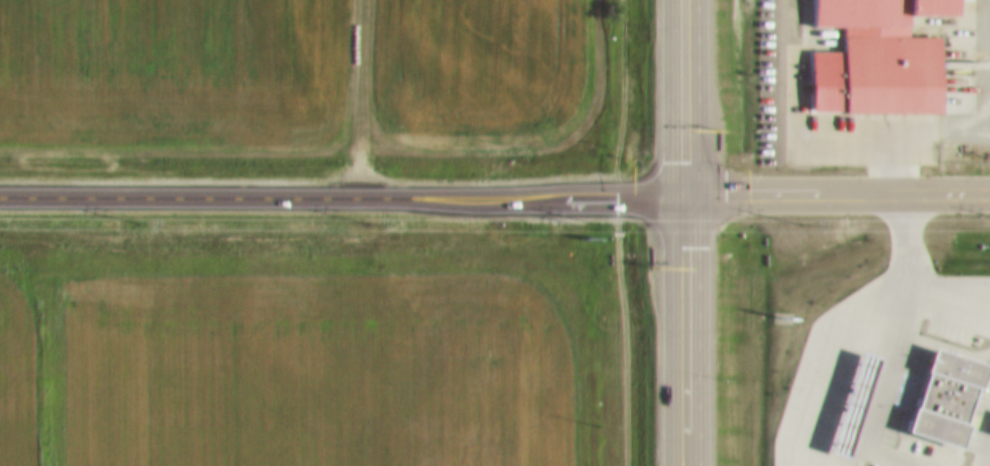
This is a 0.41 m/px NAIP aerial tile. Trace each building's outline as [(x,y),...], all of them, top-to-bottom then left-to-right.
[(805,100),(935,100),(935,25),(901,25),(901,60),(861,60),(861,38),(839,38),(839,40),(805,40),(805,100)]
